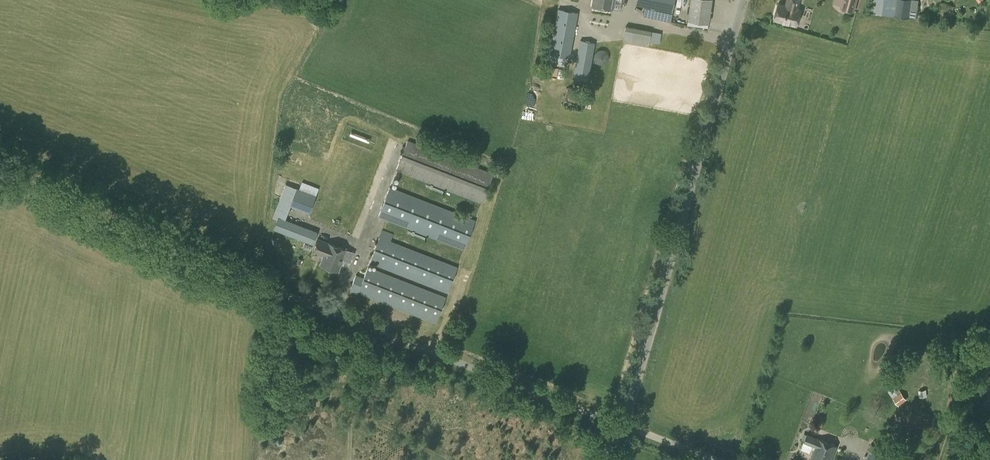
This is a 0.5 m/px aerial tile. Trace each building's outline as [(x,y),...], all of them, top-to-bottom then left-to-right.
[(675,0),(636,0),(636,3),(673,11),(675,0)] [(689,19),(709,22),(712,0),(691,0),(689,19)] [(799,0),(787,0),(785,5),(778,3),(773,19),(796,25),(800,9),(797,8),(799,0)] [(855,11),(858,0),(842,0),(840,7),(855,11)] [(919,0),(872,0),(870,12),(916,18),(919,0)] [(950,23),(954,6),(941,3),(937,20),(950,23)] [(664,20),(666,12),(645,7),(643,15),(664,20)] [(570,58),(578,12),(558,8),(550,54),(570,58)] [(635,27),(626,25),(622,41),(632,43),(635,27)] [(588,81),(595,42),(580,40),(573,78),(588,81)] [(594,56),(594,57),(594,58),(594,59),(595,59),(595,60),(595,61),(596,61),(596,62),(597,62),(597,63),(598,63),(599,64),(600,64),(601,64),(602,64),(603,64),(604,64),(604,63),(605,63),(606,63),(606,62),(607,62),(607,61),(608,61),(608,60),(608,59),(609,59),(609,58),(609,57),(609,56),(609,55),(608,54),(608,53),(608,52),(607,52),(607,51),(606,51),(606,50),(605,50),(604,50),(603,49),(602,49),(601,49),(600,49),(599,50),(598,50),(597,50),(597,51),(596,51),(596,52),(595,52),(595,53),(595,54),(594,55),(594,56)] [(482,203),(494,173),(408,140),(396,170),(482,203)] [(285,183),(272,217),(277,219),(278,216),(285,219),(290,205),(296,188),(285,183)] [(464,250),(475,220),(390,186),(378,216),(464,250)] [(310,213),(316,195),(296,188),(290,205),(310,213)] [(312,244),(317,231),(285,219),(278,216),(277,219),(273,229),(312,244)] [(447,293),(458,266),(391,240),(393,234),(383,229),(370,262),(447,293)] [(354,252),(318,238),(313,250),(324,254),(321,263),(339,270),(344,259),(351,262),(354,252)] [(445,297),(368,268),(364,278),(356,275),(351,288),(352,289),(351,291),(354,292),(355,290),(435,321),(445,297)] [(901,392),(893,398),(898,404),(898,405),(906,399),(901,392)] [(812,448),(815,449),(812,458),(817,459),(832,459),(838,445),(808,433),(802,449),(810,452),(812,448)] [(883,447),(872,443),(865,459),(868,459),(878,459),(883,447)]
